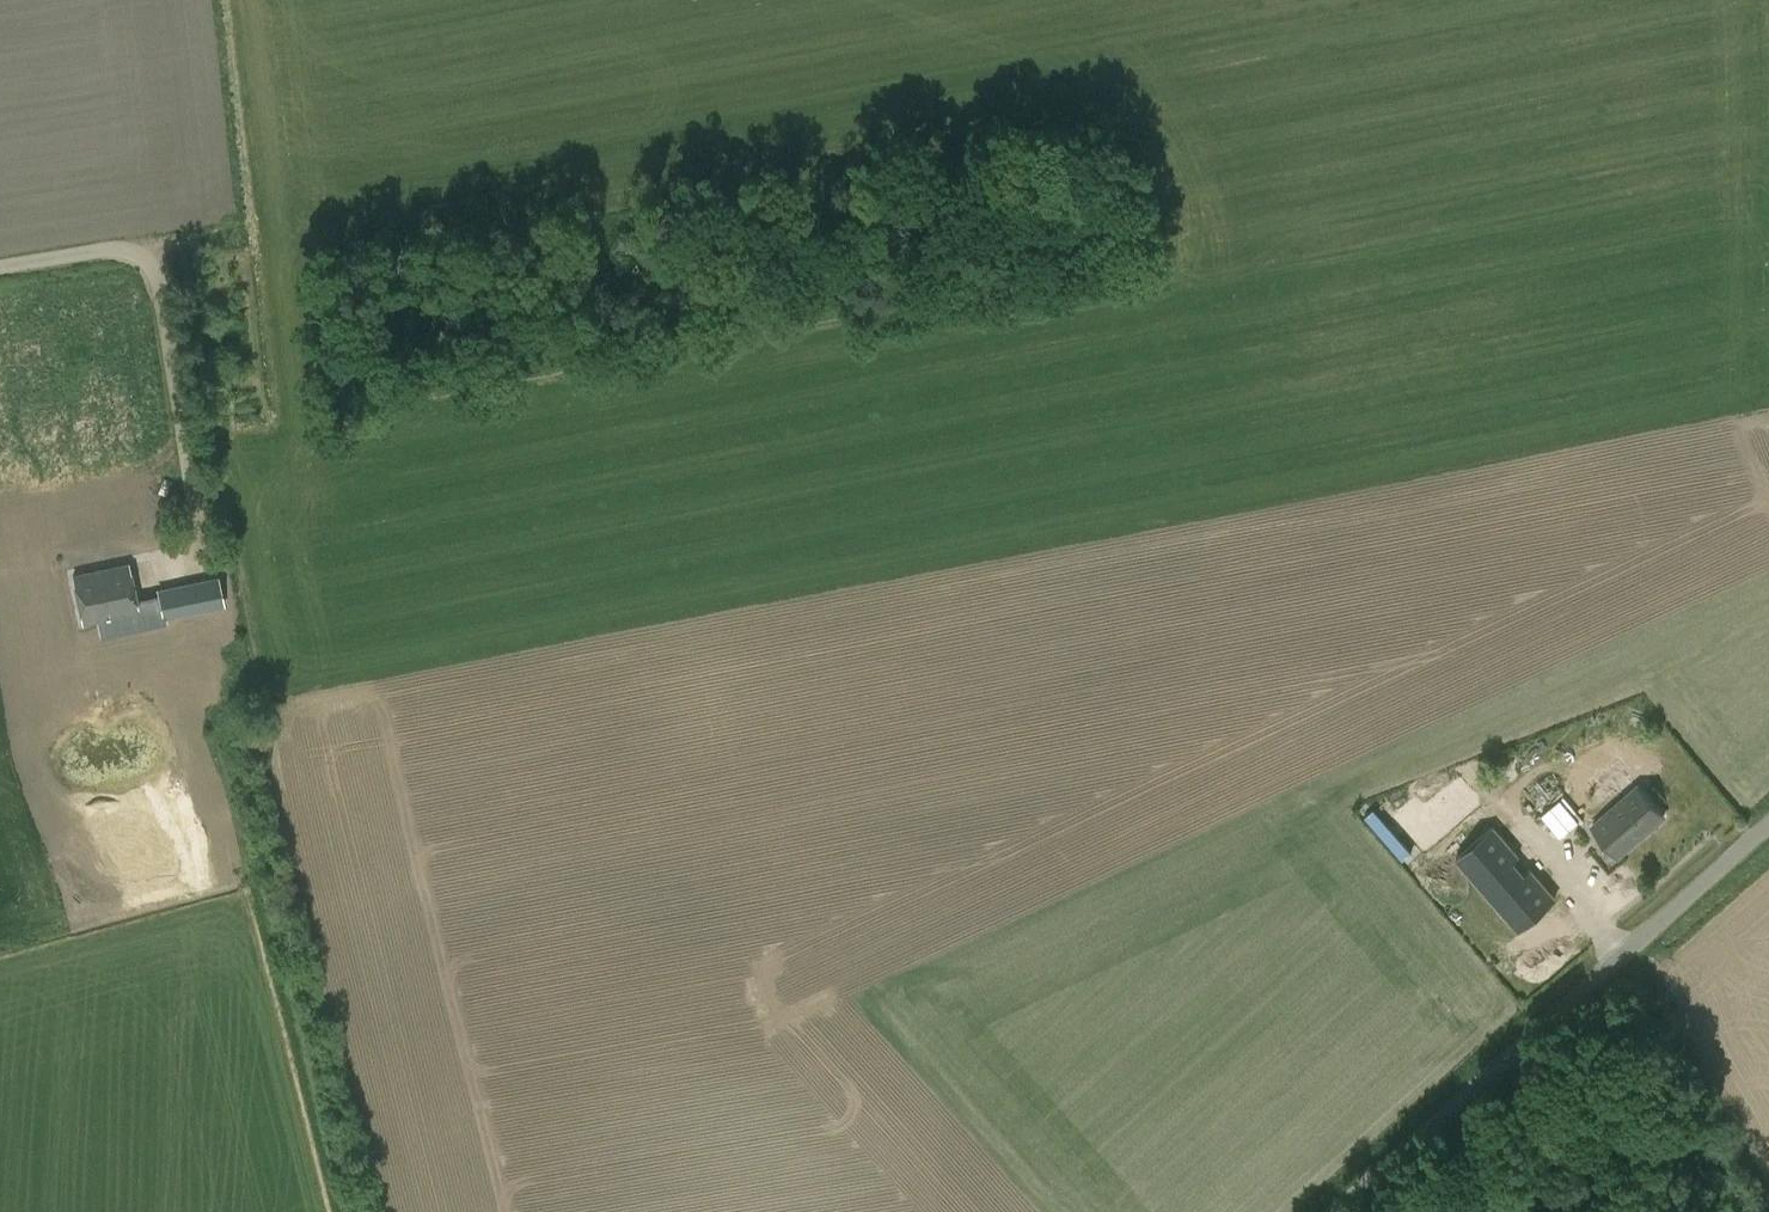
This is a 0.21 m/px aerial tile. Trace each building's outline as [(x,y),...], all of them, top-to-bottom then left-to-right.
[(82,624),(137,612),(127,565),(72,577),(82,624)] [(194,611),(188,585),(157,591),(163,617),(194,611)] [(1617,855),(1664,815),(1637,785),(1591,826),(1617,855)] [(1562,836),(1583,819),(1563,796),(1543,813),(1562,836)] [(1493,826),(1456,858),(1519,930),(1556,899),(1530,868),(1527,871),(1516,858),(1518,856),(1493,826)]
